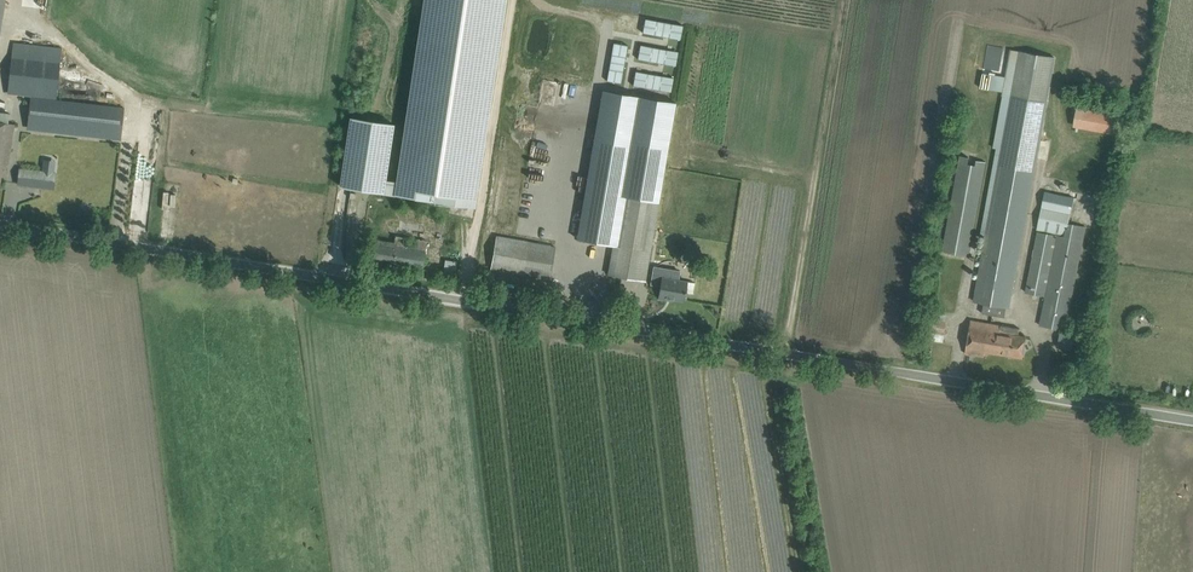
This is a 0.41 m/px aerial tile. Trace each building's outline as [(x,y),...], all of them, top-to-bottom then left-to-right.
[(506,0),(423,0),(396,181),(386,179),(395,123),(349,117),(339,186),(384,193),(475,206),(506,0)] [(644,24),(643,32),(680,39),(682,31),(683,25),(645,18),(644,24)] [(14,42),(8,92),(29,95),(57,98),(59,82),(63,48),(14,42)] [(613,42),(607,79),(621,82),(627,44),(613,42)] [(640,44),(638,57),(675,64),(678,51),(640,44)] [(999,67),(1002,47),(986,44),(983,64),(999,67)] [(997,148),(981,231),(986,235),(982,258),(974,302),(985,304),(983,313),(1005,318),(1007,308),(1009,308),(1017,264),(1047,102),(1056,57),(1020,50),(1011,48),(1006,77),(988,74),(983,73),(982,79),(980,87),(1003,91),(993,147),(997,148)] [(636,70),(633,84),(671,91),(673,77),(636,70)] [(589,169),(577,238),(613,245),(608,274),(645,280),(675,102),(603,89),(592,152),(589,169)] [(31,97),(28,123),(87,129),(87,131),(86,135),(121,139),(125,108),(96,104),(31,97)] [(1092,111),(1089,129),(1112,133),(1115,115),(1092,111)] [(561,130),(562,123),(541,119),(540,126),(561,130)] [(0,185),(3,167),(8,167),(10,155),(14,124),(0,121),(0,185)] [(969,256),(985,167),(959,163),(943,251),(969,256)] [(19,169),(18,184),(43,187),(55,188),(56,172),(49,172),(21,169),(19,169)] [(146,175),(146,169),(138,169),(137,188),(153,188),(154,175),(146,175)] [(1068,318),(1086,226),(1069,223),(1074,198),(1046,192),(1038,229),(1057,233),(1056,235),(1038,232),(1028,280),(1026,292),(1046,296),(1040,325),(1065,330),(1068,318)] [(425,258),(427,241),(395,235),(394,242),(375,239),(372,261),(423,270),(425,258)] [(498,236),(492,268),(521,274),(549,278),(554,246),(527,241),(498,236)] [(454,275),(456,262),(446,260),(444,273),(454,275)] [(653,275),(652,284),(661,285),(658,297),(667,299),(672,300),(673,298),(683,300),(684,297),(686,297),(687,291),(693,292),(694,282),(653,275)] [(943,341),(946,323),(945,322),(946,315),(933,312),(928,339),(943,341)] [(1022,357),(1026,336),(1019,335),(1020,328),(972,320),(967,353),(984,356),(985,351),(1022,357)]
